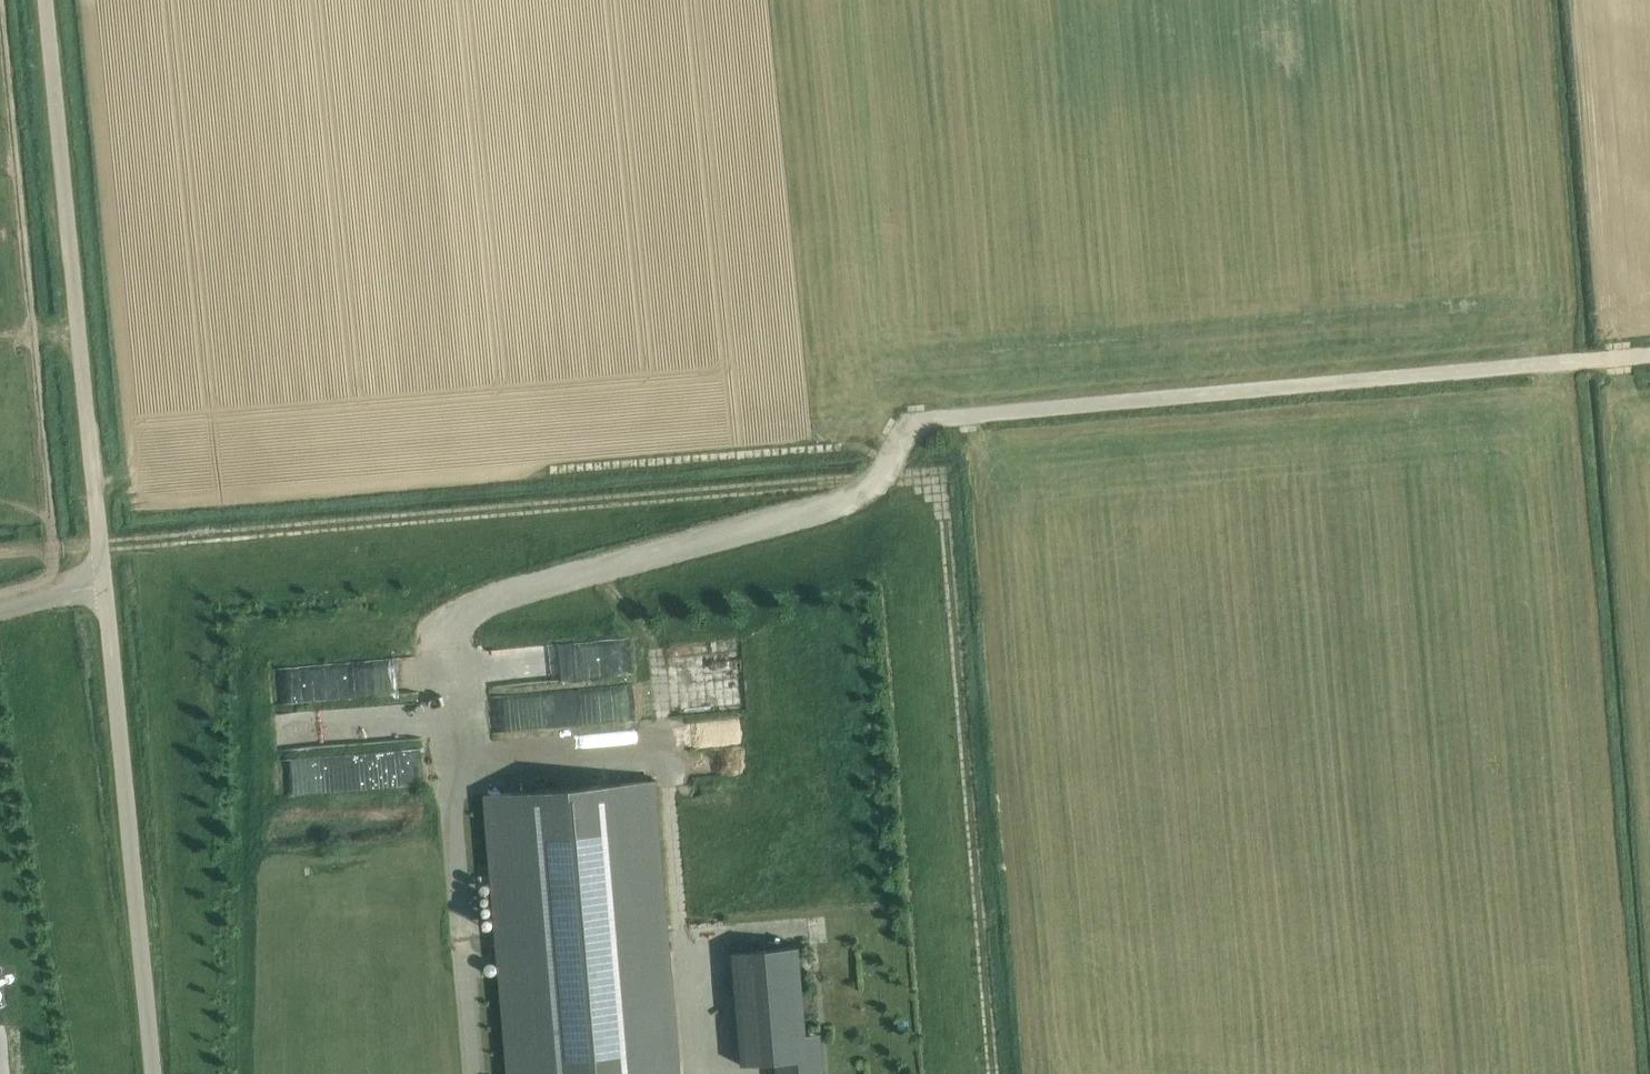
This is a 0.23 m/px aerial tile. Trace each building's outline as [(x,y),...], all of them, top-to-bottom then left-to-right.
[(418,655),(275,666),(278,708),(287,707),(289,737),(308,736),(308,746),(412,739),(408,696),(421,695),(418,655)] [(379,754),(340,755),(342,787),(380,786),(379,754)] [(656,780),(484,795),(484,801),(508,1073),(682,1073),(656,780)] [(733,951),(733,955),(742,1065),(775,1062),(776,1073),(810,1073),(807,1033),(799,946),(735,951),(733,951)]
